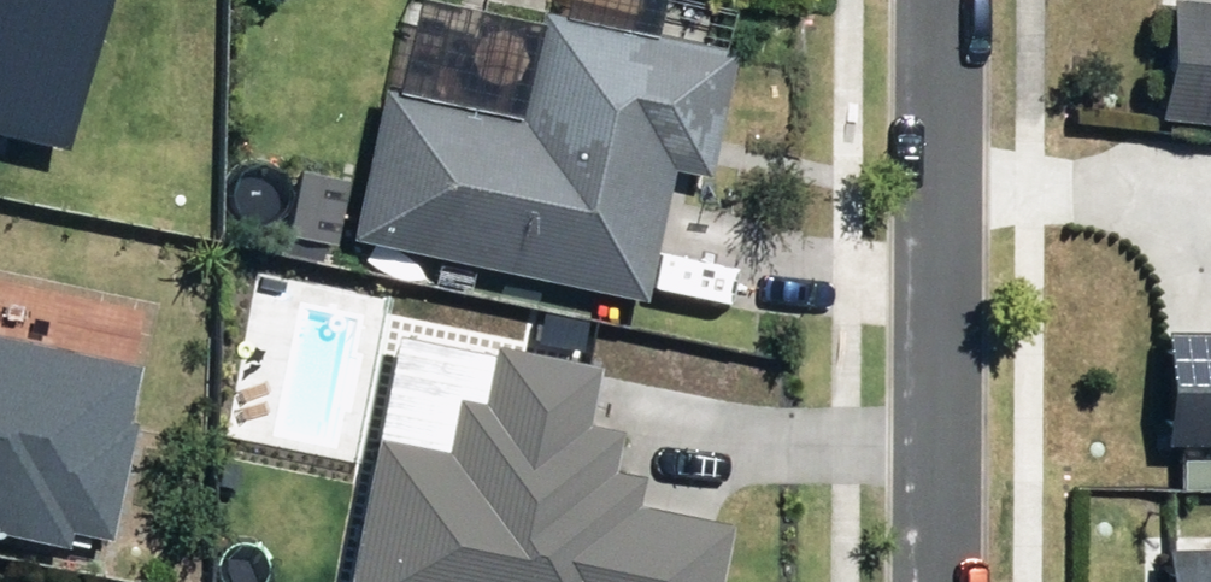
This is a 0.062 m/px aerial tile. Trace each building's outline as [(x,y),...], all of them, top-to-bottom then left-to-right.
[(74,156),(115,0),(0,0),(0,137),(74,156)] [(1151,120),(1210,126),(1210,5),(1163,0),(1151,120)] [(378,94),(347,241),(636,300),(663,171),(700,178),(726,52),(645,36),(644,40),(552,21),(553,16),(533,12),(510,121),(378,94)] [(269,187),(258,234),(322,248),(332,201),(269,187)] [(1151,446),(1210,447),(1210,332),(1153,331),(1151,446)] [(70,547),(74,533),(117,542),(143,423),(135,421),(148,365),(0,332),(0,532),(70,547)] [(722,526),(627,506),(634,474),(603,468),(611,431),(578,424),(590,367),(488,346),(476,403),(453,398),(441,452),(373,437),(343,581),(347,581),(711,581),(722,526)] [(1157,550),(1157,581),(1210,581),(1210,549),(1157,550)]
